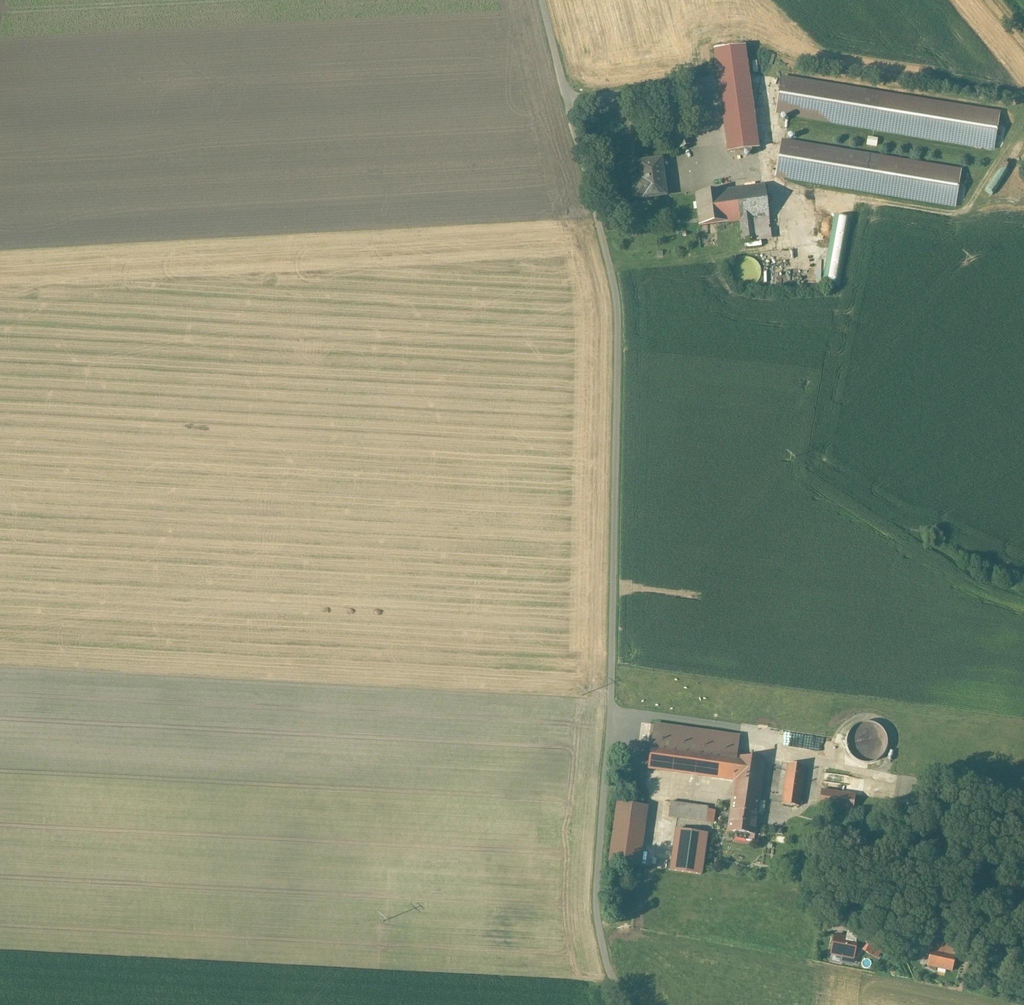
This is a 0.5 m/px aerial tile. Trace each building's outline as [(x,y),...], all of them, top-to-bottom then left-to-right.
[(749,40),(715,45),(730,146),(764,141),(749,40)] [(1004,104),(787,69),(780,109),(998,144),(1004,104)] [(963,162),(787,132),(780,171),(957,201),(963,162)] [(665,153),(641,157),(644,171),(633,172),(636,193),(670,189),(665,153)] [(768,180),(698,187),(702,220),(743,216),(746,238),(774,235),(768,180)] [(834,215),(826,283),(842,285),(850,217),(834,215)] [(822,283),(830,241),(819,239),(812,282),(822,283)] [(813,258),(815,248),(807,246),(800,283),(809,284),(811,272),(807,271),(808,266),(812,267),(813,258)] [(848,747),(865,753),(864,757),(880,763),(890,730),(857,719),(848,747)] [(740,736),(654,724),(651,744),(737,756),(740,736)] [(737,756),(651,744),(648,768),(735,780),(738,756),(737,756)] [(765,760),(738,756),(735,780),(733,796),(759,800),(765,760)] [(805,766),(788,764),(782,804),(799,806),(805,766)] [(856,810),(858,792),(823,789),(821,806),(856,810)] [(759,800),(733,796),(728,830),(727,831),(728,831),(736,832),(736,835),(735,835),(735,837),(737,837),(737,836),(744,837),(744,838),(746,838),(746,837),(746,833),(754,834),(754,835),(755,835),(755,834),(759,800)] [(708,807),(649,798),(646,813),(706,822),(708,807)] [(842,829),(833,828),(831,845),(840,847),(842,829)] [(646,832),(623,829),(619,862),(642,865),(646,832)] [(707,834),(676,829),(671,870),(701,874),(707,834)] [(913,931),(895,927),(893,939),(910,943),(913,931)] [(879,938),(869,933),(864,942),(861,949),(860,949),(871,954),(879,938)] [(857,940),(835,936),(831,954),(843,956),(842,961),(852,963),(855,947),(861,949),(864,942),(856,940),(857,940)] [(957,946),(933,941),(927,965),(952,971),(957,946)]
